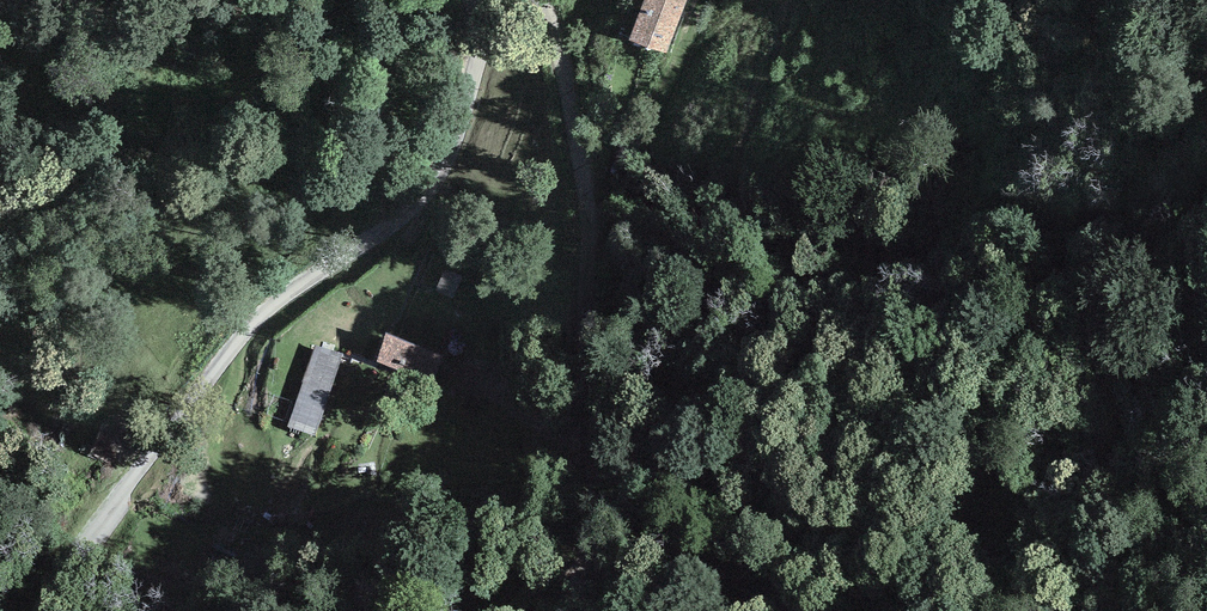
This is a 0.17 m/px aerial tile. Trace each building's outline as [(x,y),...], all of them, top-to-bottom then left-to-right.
[(629,42),(666,56),(688,0),(645,0),(629,42)] [(460,275),(443,267),(434,285),(451,293),(460,275)] [(445,355),(386,335),(377,362),(436,383),(445,355)] [(342,354),(315,345),(288,429),(315,438),(342,354)]
